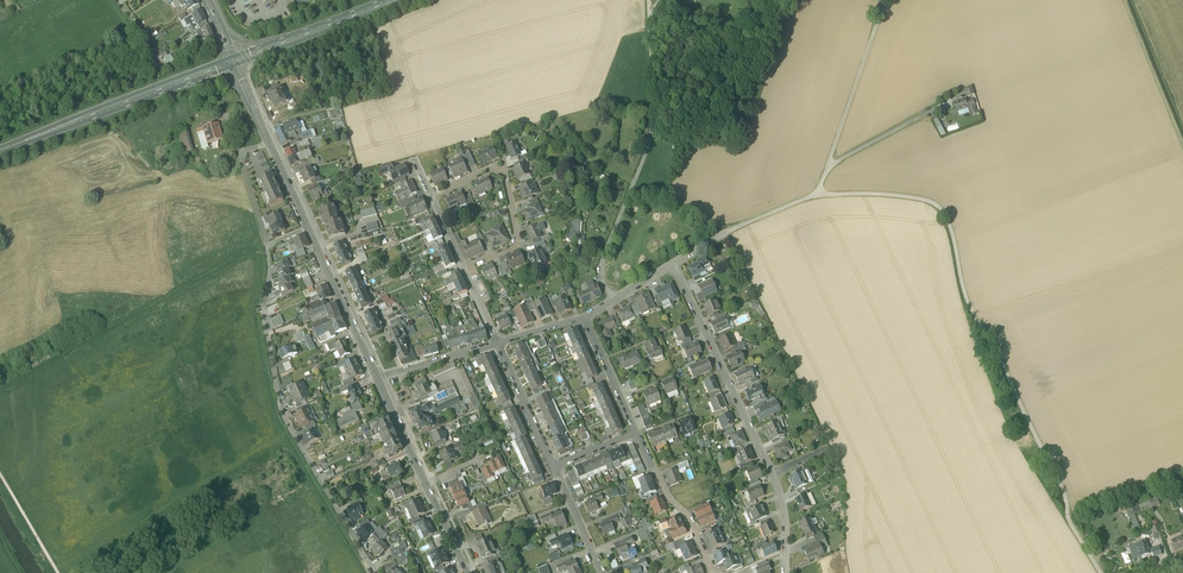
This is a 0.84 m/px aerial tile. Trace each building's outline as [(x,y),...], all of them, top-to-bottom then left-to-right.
[(129,2),(133,9),(143,3),(142,0),(132,0),(129,2)] [(177,1),(180,6),(181,5),(182,8),(186,6),(185,3),(183,0),(179,0),(177,1)] [(185,3),(186,6),(188,10),(191,9),(199,6),(196,0),(183,0),(185,3)] [(191,9),(194,15),(201,10),(199,6),(191,9)] [(691,15),(693,10),(686,8),(684,13),(683,17),(690,19),(691,15)] [(194,34),(195,33),(208,26),(206,22),(201,11),(192,16),(187,19),(183,21),(187,28),(190,27),(194,34)] [(208,26),(195,33),(198,37),(194,39),(197,45),(213,37),(208,26)] [(158,48),(160,53),(167,49),(164,45),(158,48)] [(163,59),(168,67),(174,63),(170,56),(163,59)] [(964,89),(967,97),(975,95),(972,86),(964,89)] [(273,105),(275,109),(279,107),(283,105),(289,102),(287,97),(284,98),(280,90),(276,92),(276,91),(273,93),(269,95),(271,99),(273,105)] [(969,108),(971,115),(977,113),(973,100),(966,102),(965,100),(953,104),(956,112),(958,112),(968,108),(969,108)] [(325,114),(312,118),(314,123),(326,119),(325,114)] [(938,117),(931,120),(940,137),(946,133),(938,117)] [(218,123),(208,126),(211,134),(216,133),(218,141),(223,139),(218,123)] [(300,130),(297,123),(284,129),(285,129),(282,130),(276,133),(279,140),(288,136),(288,135),(299,130),(300,130)] [(207,144),(218,141),(216,133),(211,134),(208,126),(202,128),(203,132),(207,144)] [(288,136),(290,140),(301,135),(299,131),(299,130),(288,135),(288,136)] [(207,144),(203,132),(197,134),(196,134),(202,151),(208,149),(207,144)] [(302,136),(304,141),(308,140),(313,138),(310,132),(308,133),(302,136)] [(508,136),(510,141),(519,137),(517,132),(508,136)] [(177,136),(183,154),(191,152),(185,133),(177,136)] [(290,140),(288,136),(279,140),(282,146),(291,142),(290,140)] [(294,145),(295,149),(300,147),(302,150),(305,149),(310,147),(311,146),(308,140),(304,141),(294,145)] [(505,144),(509,152),(509,153),(509,154),(510,155),(512,159),(511,159),(511,160),(516,157),(517,158),(521,156),(521,155),(520,154),(515,144),(516,144),(516,143),(512,145),(510,142),(511,141),(504,144),(505,144)] [(479,155),(483,164),(497,158),(492,148),(487,150),(487,151),(479,155)] [(285,154),(288,160),(298,156),(296,153),(295,150),(285,154)] [(301,155),(298,156),(301,163),(313,157),(310,151),(307,152),(301,155)] [(463,163),(466,162),(464,156),(462,152),(458,154),(460,159),(461,158),(463,163)] [(470,153),(464,156),(466,162),(469,167),(475,165),(470,153)] [(517,158),(519,162),(523,160),(529,158),(527,154),(521,156),(517,158)] [(292,167),(301,163),(298,156),(288,160),(292,167)] [(453,174),(454,177),(467,171),(463,163),(461,158),(460,159),(456,161),(457,162),(450,165),(449,164),(448,164),(450,167),(453,174)] [(526,165),(523,160),(519,162),(516,164),(518,168),(526,165)] [(381,175),(389,172),(394,169),(392,163),(378,167),(381,175)] [(389,172),(394,182),(403,178),(409,175),(404,165),(394,169),(389,172)] [(515,170),(519,180),(528,176),(526,172),(529,171),(526,165),(518,168),(515,170)] [(429,174),(435,186),(448,180),(446,176),(442,168),(429,174)] [(316,179),(314,174),(312,169),(307,171),(304,172),(301,174),(305,183),(311,181),(316,179)] [(355,177),(359,187),(363,185),(359,175),(355,177)] [(521,183),(524,182),(532,178),(530,175),(528,176),(519,180),(521,183)] [(262,188),(271,207),(283,201),(278,191),(280,190),(273,176),(259,182),(260,182),(262,181),(264,187),(262,188)] [(392,183),(393,186),(400,183),(405,181),(403,178),(394,182),(392,183)] [(475,189),(478,195),(485,192),(492,189),(487,178),(473,185),(475,189)] [(319,187),(321,193),(326,191),(327,190),(326,186),(325,181),(322,182),(318,183),(319,187)] [(401,187),(402,191),(406,198),(417,192),(412,181),(406,184),(402,186),(401,187)] [(518,189),(524,201),(539,194),(534,182),(526,185),(518,189)] [(308,191),(312,201),(316,199),(317,200),(320,199),(320,198),(328,195),(326,191),(321,193),(319,187),(308,191)] [(468,192),(470,195),(471,198),(478,195),(475,189),(468,192)] [(400,200),(406,198),(402,191),(397,193),(400,200)] [(446,200),(451,211),(466,205),(467,204),(464,198),(462,193),(453,197),(454,198),(448,200),(448,199),(446,200)] [(474,203),(471,198),(470,195),(464,198),(467,204),(466,205),(467,207),(474,203)] [(407,206),(413,217),(427,210),(422,198),(416,201),(413,203),(407,205),(407,206)] [(400,204),(402,208),(407,206),(407,205),(413,203),(411,199),(400,204)] [(385,207),(379,202),(374,206),(379,212),(385,207)] [(523,213),(527,223),(542,216),(537,204),(537,203),(531,206),(528,207),(529,210),(523,213)] [(466,205),(451,211),(453,215),(468,208),(467,207),(466,205)] [(328,236),(329,240),(345,235),(341,220),(339,221),(335,206),(319,210),(320,214),(320,215),(320,217),(321,217),(321,219),(321,221),(322,221),(323,225),(325,225),(326,229),(326,231),(327,231),(328,233),(327,234),(327,235),(328,236)] [(360,212),(362,219),(377,215),(374,208),(360,212)] [(269,223),(271,228),(282,223),(278,214),(271,217),(267,219),(267,220),(269,223)] [(425,221),(426,224),(434,220),(432,215),(424,218),(425,221)] [(580,219),(578,219),(568,223),(572,231),(577,236),(579,235),(580,219)] [(426,224),(429,230),(437,226),(435,220),(434,220),(426,224)] [(285,231),(282,223),(271,228),(274,236),(275,236),(278,234),(285,231)] [(366,226),(368,233),(377,230),(379,230),(377,223),(366,226)] [(526,230),(532,242),(539,238),(542,237),(539,232),(545,229),(542,223),(537,226),(529,229),(526,230)] [(429,230),(431,235),(440,232),(437,226),(429,230)] [(489,243),(492,248),(509,241),(502,226),(494,229),(496,233),(488,237),(487,237),(489,243)] [(577,236),(572,231),(566,237),(571,242),(577,236)] [(440,232),(431,235),(434,241),(441,238),(443,238),(440,232)] [(454,236),(458,245),(462,244),(458,234),(454,236)] [(481,245),(484,243),(482,237),(480,234),(476,236),(478,240),(481,245)] [(548,234),(542,237),(539,238),(541,242),(550,238),(548,234)] [(469,244),(478,240),(476,236),(476,235),(467,239),(468,241),(469,244)] [(298,251),(299,251),(303,250),(309,247),(304,237),(294,241),(295,244),(298,251)] [(434,241),(436,246),(443,243),(441,238),(434,241)] [(462,244),(469,259),(484,252),(481,245),(478,240),(469,244),(468,241),(462,244)] [(544,242),(541,243),(535,245),(537,252),(541,250),(541,251),(547,248),(544,242)] [(337,254),(338,257),(347,253),(345,250),(347,249),(346,246),(344,247),(342,243),(334,247),(335,251),(336,254),(337,254)] [(438,251),(441,257),(450,253),(447,247),(438,251)] [(306,256),(303,250),(299,251),(296,252),(299,259),(306,256)] [(531,258),(535,269),(546,264),(544,260),(545,259),(541,251),(541,250),(537,252),(534,253),(535,256),(531,258)] [(507,258),(512,269),(512,268),(519,265),(519,266),(525,263),(520,252),(507,258)] [(348,255),(347,253),(338,257),(340,260),(339,261),(340,264),(341,263),(343,267),(351,263),(350,261),(352,260),(350,254),(348,255)] [(441,257),(444,263),(452,259),(450,253),(441,257)] [(358,257),(361,263),(367,260),(365,254),(358,257)] [(705,272),(703,268),(709,264),(710,264),(707,257),(697,262),(698,265),(694,267),(693,266),(688,268),(693,278),(699,275),(700,274),(705,272)] [(455,265),(452,259),(444,263),(446,269),(455,265)] [(292,260),(288,262),(291,269),(296,267),(293,261),(292,260)] [(277,267),(280,274),(289,270),(291,269),(288,262),(284,264),(277,267)] [(499,272),(504,270),(501,263),(493,267),(496,274),(499,272)] [(481,270),(486,281),(497,276),(496,274),(493,267),(492,265),(481,270)] [(318,272),(316,266),(307,269),(309,275),(318,272)] [(346,273),(349,281),(358,277),(355,269),(346,273)] [(443,276),(448,273),(447,269),(437,274),(439,278),(443,276)] [(292,277),(289,270),(280,274),(278,275),(281,282),(290,278),(292,277)] [(453,277),(451,272),(448,273),(443,276),(445,280),(451,278),(453,277)] [(453,277),(451,278),(453,284),(462,280),(459,274),(453,277)] [(693,278),(695,283),(702,280),(699,275),(693,278)] [(312,284),(309,277),(301,280),(304,288),(306,291),(307,290),(313,287),(312,284)] [(361,283),(358,277),(349,281),(352,287),(361,283)] [(293,285),(290,278),(281,282),(279,283),(282,289),(291,286),(293,285)] [(448,286),(453,284),(451,278),(445,280),(448,286)] [(453,284),(456,290),(465,286),(462,280),(453,284)] [(702,293),(704,298),(717,292),(712,280),(699,286),(702,293)] [(364,289),(361,283),(352,287),(354,293),(364,289)] [(453,284),(448,286),(450,292),(456,290),(453,284)] [(582,304),(582,305),(590,301),(590,300),(602,295),(597,284),(594,285),(588,288),(589,290),(583,292),(578,295),(580,295),(584,303),(582,304)] [(583,292),(589,290),(588,288),(586,284),(581,286),(583,292)] [(658,296),(661,303),(661,302),(671,298),(673,302),(679,299),(673,284),(666,287),(666,288),(661,290),(661,289),(656,292),(658,296)] [(312,299),(312,298),(329,291),(327,285),(315,290),(317,293),(310,295),(312,299)] [(294,292),(291,286),(282,289),(280,290),(283,297),(294,292)] [(467,292),(465,286),(456,290),(459,295),(467,292)] [(367,296),(364,289),(354,293),(358,301),(367,296)] [(503,289),(497,292),(501,299),(507,295),(503,289)] [(329,291),(312,298),(315,304),(310,306),(313,312),(328,305),(326,300),(332,297),(329,291)] [(696,296),(699,304),(706,301),(704,298),(702,293),(696,296)] [(637,304),(641,313),(654,307),(648,294),(635,300),(637,304)] [(371,304),(367,296),(358,301),(362,309),(371,304)] [(557,307),(561,315),(572,310),(566,296),(558,300),(555,301),(557,307)] [(654,298),(659,308),(663,306),(661,302),(661,303),(658,296),(654,298)] [(671,298),(661,302),(663,306),(673,302),(671,298)] [(530,313),(533,312),(529,303),(528,300),(524,302),(526,306),(526,305),(530,313)] [(536,310),(541,321),(551,316),(547,309),(550,308),(546,300),(534,305),(536,310)] [(704,306),(709,316),(710,316),(718,312),(720,311),(717,306),(718,305),(716,300),(704,306)] [(317,316),(320,323),(329,319),(340,314),(335,304),(330,306),(329,304),(328,305),(313,312),(306,315),(308,320),(317,316)] [(521,319),(523,325),(527,323),(528,324),(534,322),(530,313),(526,305),(526,306),(523,307),(523,306),(520,307),(521,308),(514,311),(517,318),(519,320),(521,319)] [(618,311),(623,322),(635,317),(631,307),(630,306),(618,311)] [(367,321),(369,325),(378,321),(376,317),(378,317),(377,314),(375,315),(373,311),(364,315),(366,319),(367,322),(367,321)] [(494,316),(496,321),(507,316),(506,313),(505,311),(494,316)] [(509,321),(514,319),(511,313),(510,311),(506,313),(507,316),(509,321)] [(720,315),(714,318),(716,321),(725,317),(725,318),(727,317),(725,313),(720,315)] [(347,329),(340,314),(329,319),(320,323),(312,326),(313,328),(315,334),(319,342),(320,343),(322,343),(336,337),(335,335),(347,329)] [(496,321),(501,330),(511,325),(509,321),(507,316),(496,321)] [(612,318),(616,327),(620,325),(616,316),(612,318)] [(725,318),(725,317),(716,321),(713,323),(711,324),(715,334),(731,327),(730,327),(733,326),(730,318),(727,317),(725,318)] [(279,318),(271,321),(275,329),(283,326),(279,318)] [(598,324),(604,339),(610,337),(608,331),(616,327),(612,318),(598,324)] [(522,327),(528,324),(527,323),(523,325),(521,319),(519,320),(522,327)] [(379,324),(378,321),(369,325),(370,328),(371,331),(372,331),(373,334),(382,330),(380,327),(382,326),(381,324),(379,324)] [(388,328),(390,333),(396,330),(402,328),(406,326),(404,321),(399,323),(391,326),(388,328)] [(471,330),(472,332),(478,331),(477,328),(476,325),(475,324),(470,326),(471,330)] [(469,325),(464,328),(466,332),(466,334),(472,332),(471,330),(470,326),(469,325)] [(408,328),(411,335),(416,333),(413,326),(408,328)] [(459,333),(460,335),(463,346),(469,344),(466,334),(466,332),(464,328),(463,327),(458,329),(459,333)] [(675,331),(680,342),(690,338),(685,327),(675,331)] [(480,328),(477,328),(478,331),(481,341),(487,339),(484,329),(480,330),(480,328)] [(392,344),(401,340),(398,333),(396,330),(390,333),(388,334),(389,338),(390,341),(391,341),(392,344)] [(567,334),(570,341),(580,336),(577,330),(572,332),(567,334)] [(406,337),(403,331),(398,333),(401,340),(403,339),(406,337)] [(481,341),(478,331),(472,332),(475,342),(481,341)] [(472,332),(466,334),(469,344),(475,342),(472,332)] [(297,345),(305,340),(301,333),(293,337),(297,345)] [(309,335),(304,338),(305,341),(307,346),(311,352),(316,350),(309,335)] [(455,335),(453,335),(454,337),(457,347),(463,346),(460,335),(456,337),(455,335)] [(720,340),(725,351),(732,348),(736,346),(736,345),(731,335),(720,340)] [(570,341),(573,347),(583,343),(580,336),(570,341)] [(457,347),(454,337),(448,339),(448,340),(450,347),(450,349),(457,347)] [(678,347),(681,345),(689,342),(691,341),(690,338),(680,342),(677,344),(678,347)] [(407,348),(406,347),(404,347),(402,344),(401,340),(392,344),(393,347),(394,350),(395,350),(396,353),(407,348)] [(648,353),(651,360),(656,358),(662,355),(664,354),(661,347),(658,348),(655,340),(646,344),(649,352),(648,353)] [(330,352),(337,349),(335,345),(337,345),(335,341),(327,345),(330,352)] [(344,341),(337,345),(335,345),(337,349),(338,352),(347,348),(344,341)] [(691,347),(689,342),(681,345),(683,350),(691,347)] [(734,351),(735,350),(744,346),(742,342),(736,345),(736,346),(732,348),(734,351)] [(586,349),(583,343),(573,347),(576,354),(586,349)] [(513,348),(516,355),(526,351),(523,344),(513,348)] [(688,358),(702,353),(698,344),(694,346),(691,347),(683,350),(684,351),(686,350),(686,351),(686,353),(687,353),(689,357),(688,358)] [(425,357),(439,353),(436,345),(423,349),(424,355),(425,357)] [(279,353),(280,355),(280,354),(283,360),(284,359),(285,359),(290,356),(290,357),(298,354),(294,346),(279,353)] [(406,352),(409,358),(411,363),(418,362),(411,347),(411,346),(407,348),(407,349),(408,351),(406,352)] [(418,357),(424,355),(423,349),(422,346),(415,348),(418,357)] [(350,354),(347,348),(338,352),(341,357),(341,358),(350,354)] [(407,349),(407,348),(396,353),(398,356),(397,356),(399,359),(400,362),(409,358),(406,352),(405,350),(407,349)] [(588,356),(586,349),(576,354),(579,360),(588,356)] [(516,355),(519,362),(529,357),(526,351),(516,355)] [(727,358),(732,369),(739,365),(743,363),(741,358),(743,357),(740,352),(737,353),(733,355),(727,358)] [(618,358),(622,368),(632,364),(633,365),(641,362),(637,353),(629,356),(629,357),(627,358),(625,355),(618,358)] [(482,358),(480,359),(483,366),(493,362),(490,355),(482,358)] [(591,363),(588,356),(579,360),(582,367),(591,363)] [(522,367),(531,363),(529,357),(519,362),(522,367)] [(337,364),(339,369),(344,367),(343,365),(348,363),(347,360),(337,364)] [(344,367),(347,373),(359,368),(355,360),(348,363),(343,365),(344,367)] [(692,368),(695,377),(713,370),(708,360),(698,365),(691,367),(692,368)] [(283,365),(286,371),(292,369),(290,362),(283,365)] [(496,368),(493,362),(483,366),(486,372),(496,368)] [(524,372),(534,368),(531,363),(522,367),(524,372)] [(594,369),(591,363),(582,367),(585,373),(594,369)] [(742,368),(744,372),(750,369),(750,370),(754,368),(752,363),(742,368)] [(755,379),(756,382),(759,381),(757,377),(759,376),(755,369),(757,368),(756,367),(754,368),(750,370),(755,379)] [(349,379),(350,381),(353,380),(362,375),(363,374),(362,371),(360,371),(359,368),(347,373),(348,375),(348,376),(349,379)] [(499,375),(496,368),(486,372),(489,379),(499,375)] [(524,372),(527,378),(536,374),(534,368),(524,372)] [(597,376),(594,369),(585,373),(588,380),(592,378),(597,376)] [(735,376),(740,386),(748,382),(755,379),(750,370),(750,369),(744,372),(735,376)] [(527,378),(530,384),(539,380),(536,374),(527,378)] [(502,381),(499,375),(489,379),(492,385),(502,381)] [(708,388),(710,394),(719,390),(714,378),(705,382),(708,388)] [(487,388),(492,385),(489,379),(485,381),(484,381),(487,388)] [(662,384),(666,395),(667,394),(677,390),(678,390),(673,379),(662,384)] [(415,385),(418,390),(427,386),(425,380),(415,385)] [(542,387),(539,380),(530,384),(533,391),(542,387)] [(505,388),(502,381),(492,385),(495,392),(505,388)] [(431,394),(438,391),(436,388),(434,383),(429,385),(427,386),(431,394)] [(596,387),(594,383),(587,386),(589,391),(592,389),(596,387)] [(288,391),(295,406),(296,406),(302,403),(311,399),(309,395),(306,388),(304,384),(295,388),(288,391)] [(592,389),(595,395),(604,391),(601,384),(596,387),(592,389)] [(492,385),(487,388),(490,394),(495,392),(492,385)] [(745,392),(750,401),(759,397),(763,395),(758,385),(745,392)] [(349,401),(351,406),(358,402),(362,400),(360,395),(362,395),(360,391),(358,391),(356,386),(354,387),(348,390),(348,391),(352,399),(349,401)] [(431,394),(427,386),(418,390),(420,396),(421,398),(421,399),(431,394)] [(445,391),(445,392),(447,398),(456,394),(457,393),(454,387),(452,389),(448,390),(445,391)] [(533,391),(535,395),(544,391),(542,387),(533,391)] [(507,394),(505,388),(495,392),(498,398),(507,394)] [(644,394),(649,405),(661,400),(656,389),(644,394)] [(411,393),(415,401),(418,400),(421,398),(420,396),(418,390),(411,393)] [(677,390),(667,394),(669,399),(679,394),(677,390)] [(418,400),(420,403),(439,394),(438,391),(431,394),(421,399),(421,398),(418,400)] [(535,395),(537,400),(546,395),(544,391),(535,395)] [(595,395),(598,402),(607,398),(604,391),(595,395)] [(445,399),(447,398),(445,392),(442,393),(439,394),(436,396),(438,401),(439,402),(445,399)] [(549,402),(553,400),(554,400),(551,393),(546,395),(549,402)] [(447,398),(445,399),(447,403),(458,398),(456,394),(447,398)] [(511,401),(507,394),(498,398),(501,405),(511,401)] [(537,400),(540,406),(549,402),(546,395),(537,400)] [(471,403),(475,412),(482,409),(476,396),(470,398),(469,399),(471,403)] [(712,401),(717,412),(727,408),(722,396),(713,400),(712,401)] [(460,403),(458,398),(447,403),(440,406),(439,402),(438,401),(427,406),(430,411),(433,410),(435,415),(446,410),(455,405),(460,403)] [(501,405),(498,398),(494,400),(500,411),(503,409),(501,405)] [(598,402),(601,408),(610,404),(607,398),(598,402)] [(455,405),(458,411),(466,407),(465,405),(463,401),(460,403),(455,405)] [(501,405),(503,409),(513,405),(511,401),(501,405)] [(760,409),(762,413),(765,419),(768,417),(768,416),(773,414),(774,415),(780,412),(775,401),(770,404),(766,406),(760,408),(760,409)] [(336,422),(340,430),(358,422),(355,414),(362,410),(358,402),(351,406),(353,411),(351,411),(344,414),(341,416),(342,419),(336,422)] [(540,406),(543,413),(552,409),(549,402),(540,406)] [(764,402),(759,405),(754,407),(756,411),(760,409),(760,408),(766,406),(764,402)] [(610,404),(601,408),(604,415),(613,411),(610,404)] [(296,410),(298,414),(308,409),(306,405),(303,406),(297,409),(296,410)] [(453,412),(457,412),(458,411),(455,405),(446,410),(448,413),(452,412),(453,412)] [(515,410),(513,405),(503,409),(505,414),(515,410)] [(410,414),(414,424),(425,419),(422,414),(430,411),(427,406),(422,408),(422,406),(417,408),(416,410),(416,411),(410,414)] [(296,420),(297,422),(311,416),(308,409),(298,414),(295,415),(297,418),(296,420)] [(543,413),(546,419),(555,415),(552,409),(543,413)] [(505,414),(508,421),(518,416),(515,410),(505,414)] [(604,415),(607,421),(616,417),(613,411),(604,415)] [(720,418),(724,429),(731,426),(734,425),(730,414),(720,418)] [(549,426),(558,421),(555,415),(546,419),(549,426)] [(314,422),(311,416),(297,422),(298,424),(300,425),(301,428),(304,427),(314,422)] [(520,423),(518,416),(508,421),(511,427),(520,423)] [(616,417),(607,421),(610,428),(619,424),(616,417)] [(414,424),(419,434),(432,428),(427,418),(425,419),(414,424)] [(679,422),(684,434),(690,431),(691,433),(696,431),(690,418),(679,422)] [(380,430),(381,433),(392,429),(388,419),(383,421),(381,421),(373,424),(374,427),(372,428),(374,431),(375,430),(376,431),(380,430)] [(552,432),(561,428),(558,421),(549,426),(552,432)] [(771,441),(771,442),(784,436),(785,435),(784,435),(779,424),(781,423),(780,422),(780,421),(776,422),(770,425),(771,427),(764,430),(767,436),(769,435),(772,440),(771,441)] [(306,431),(307,430),(315,427),(316,426),(314,422),(304,427),(306,431)] [(523,429),(520,423),(511,427),(514,434),(523,429)] [(619,424),(610,428),(613,434),(613,435),(622,431),(619,424)] [(673,426),(661,431),(665,442),(677,437),(673,426)] [(469,427),(463,430),(465,435),(471,432),(469,427)] [(552,432),(554,439),(562,435),(564,434),(561,428),(552,432)] [(398,441),(392,429),(381,433),(380,434),(381,437),(385,447),(387,446),(398,441)] [(526,436),(523,429),(514,434),(517,440),(524,437),(526,436)] [(304,436),(308,444),(319,439),(318,437),(315,431),(308,434),(304,436)] [(434,440),(436,445),(440,443),(444,442),(445,444),(447,443),(445,438),(442,432),(441,431),(432,435),(433,436),(432,437),(433,440),(434,440)] [(653,447),(665,442),(661,431),(648,436),(653,447)] [(731,436),(735,447),(746,443),(742,431),(736,434),(731,436)] [(553,440),(555,446),(565,442),(562,435),(554,439),(553,440)] [(773,445),(780,441),(786,439),(784,436),(771,442),(773,445)] [(325,448),(339,441),(337,437),(323,443),(325,448)] [(527,443),(524,437),(517,440),(515,441),(518,448),(527,443)] [(492,440),(483,444),(486,450),(495,446),(492,440)] [(571,447),(573,447),(569,440),(565,442),(555,446),(559,453),(568,449),(571,447)] [(402,451),(398,441),(387,446),(389,450),(386,452),(389,459),(397,455),(397,453),(402,451)] [(459,450),(464,448),(461,441),(449,447),(451,450),(454,449),(458,447),(459,450)] [(773,448),(779,461),(788,457),(785,452),(791,449),(787,442),(782,445),(773,448)] [(530,450),(527,443),(518,448),(521,454),(530,450)] [(363,450),(366,456),(372,453),(370,447),(363,450)] [(615,451),(619,461),(626,458),(626,457),(624,452),(622,449),(622,448),(615,451)] [(741,465),(741,466),(752,461),(755,460),(750,449),(737,455),(738,459),(740,458),(742,465),(741,465)] [(441,454),(445,465),(451,462),(455,460),(452,453),(451,450),(441,454)] [(533,456),(530,450),(521,454),(524,461),(533,456)] [(608,454),(612,463),(619,461),(615,451),(608,454)] [(608,454),(602,457),(606,466),(612,464),(612,463),(608,454)] [(536,463),(533,456),(524,461),(527,467),(536,463)] [(595,460),(599,469),(606,466),(602,457),(595,460)] [(501,458),(494,461),(499,472),(506,469),(503,462),(501,458)] [(628,461),(620,464),(621,467),(622,467),(627,465),(629,466),(634,464),(633,461),(632,459),(628,461)] [(588,463),(592,472),(599,469),(595,460),(588,463)] [(489,467),(492,475),(499,472),(494,461),(487,464),(489,467)] [(620,464),(619,461),(612,463),(615,469),(621,467),(620,464)] [(679,470),(686,468),(689,467),(687,461),(678,465),(679,470)] [(739,466),(741,470),(753,465),(752,461),(741,466),(741,465),(739,466)] [(441,466),(444,472),(454,468),(451,462),(445,465),(441,466)] [(539,470),(536,463),(527,467),(530,474),(539,470)] [(586,475),(587,474),(592,472),(588,463),(582,466),(586,475)] [(386,469),(390,478),(396,476),(396,477),(400,475),(400,474),(401,473),(397,464),(386,469)] [(580,477),(586,475),(582,466),(576,468),(576,469),(580,477)] [(752,481),(758,479),(763,477),(758,466),(748,471),(752,481)] [(487,481),(494,478),(492,475),(489,467),(482,470),(484,474),(487,481)] [(578,481),(578,482),(581,480),(580,477),(576,469),(573,471),(575,474),(577,478),(578,481)] [(677,471),(678,470),(677,469),(665,474),(670,486),(671,486),(666,475),(677,471)] [(542,476),(539,470),(530,474),(533,481),(542,476)] [(808,485),(808,484),(803,473),(805,472),(804,470),(794,474),(794,476),(788,479),(791,486),(793,485),(796,490),(808,485)] [(808,470),(805,472),(803,473),(808,484),(813,482),(808,470)] [(681,482),(678,474),(677,471),(666,475),(671,486),(681,482)] [(463,478),(462,474),(455,477),(457,481),(449,484),(450,487),(460,483),(459,480),(463,478)] [(638,480),(645,478),(643,474),(632,478),(636,490),(641,488),(638,480)] [(641,488),(653,483),(650,476),(645,478),(638,480),(641,488)] [(449,488),(452,495),(463,490),(466,488),(467,486),(463,478),(459,480),(460,483),(450,487),(449,488)] [(391,489),(392,491),(401,487),(398,482),(390,486),(391,489)] [(760,482),(759,483),(751,486),(749,487),(750,490),(760,486),(761,486),(760,482)] [(798,495),(799,494),(807,491),(816,486),(813,482),(808,484),(808,485),(796,490),(798,495)] [(656,492),(653,483),(641,488),(644,496),(650,494),(656,492)] [(541,488),(545,498),(550,496),(557,493),(553,484),(541,488)] [(747,492),(751,502),(755,500),(764,496),(760,486),(750,490),(747,492)] [(391,492),(395,501),(405,496),(401,487),(392,491),(391,492)] [(616,488),(610,491),(612,498),(619,495),(616,488)] [(466,496),(463,490),(452,495),(455,501),(466,496)] [(810,493),(808,494),(806,495),(811,507),(816,505),(810,493)] [(795,500),(800,512),(811,507),(806,495),(801,497),(795,500)] [(469,503),(466,496),(455,501),(459,508),(461,507),(469,503)] [(543,499),(545,506),(553,504),(550,496),(545,498),(543,499)] [(656,496),(652,497),(646,500),(648,505),(651,504),(651,503),(658,501),(656,496)] [(349,504),(351,507),(358,504),(359,504),(363,503),(361,498),(349,504)] [(1132,506),(1134,510),(1139,508),(1150,504),(1157,502),(1155,498),(1132,506)] [(651,504),(656,515),(666,511),(665,508),(666,507),(664,503),(663,503),(662,499),(658,501),(651,503),(651,504)] [(1126,512),(1133,532),(1140,530),(1129,499),(1122,501),(1123,505),(1121,506),(1123,513),(1126,512)] [(585,505),(589,514),(599,510),(596,502),(595,500),(591,502),(585,505)] [(406,507),(409,513),(422,507),(419,501),(413,504),(406,507)] [(463,511),(468,509),(473,508),(470,502),(469,503),(461,507),(463,511)] [(354,519),(355,522),(361,519),(360,516),(363,515),(359,504),(358,504),(351,507),(350,508),(349,511),(348,511),(349,514),(348,514),(351,520),(354,519)] [(694,511),(697,519),(712,513),(708,505),(694,511)] [(752,522),(752,523),(756,521),(767,516),(762,506),(752,510),(747,512),(752,522)] [(425,514),(422,507),(409,513),(412,519),(412,520),(419,517),(425,514)] [(479,527),(479,528),(486,524),(487,526),(488,525),(488,524),(487,522),(490,520),(491,523),(485,507),(478,510),(472,513),(475,518),(476,518),(480,527),(479,527)] [(621,510),(623,516),(631,513),(628,507),(621,510)] [(553,520),(556,526),(566,521),(562,512),(558,513),(556,515),(552,516),(553,520)] [(555,513),(544,518),(546,523),(553,520),(552,516),(556,515),(555,513)] [(715,521),(712,513),(697,519),(701,527),(715,521)] [(529,521),(530,524),(537,522),(534,515),(527,518),(529,521)] [(621,520),(625,529),(634,524),(630,516),(622,520),(621,520)] [(668,523),(669,523),(672,530),(683,525),(680,518),(668,523)] [(816,531),(814,526),(811,521),(810,518),(803,521),(804,523),(800,525),(803,532),(804,532),(806,536),(814,533),(816,531)] [(423,519),(420,520),(413,523),(416,528),(419,526),(425,524),(423,519)] [(370,524),(369,520),(359,524),(362,531),(368,525),(368,526),(370,524)] [(567,525),(566,521),(556,526),(557,529),(567,525)] [(599,526),(604,535),(609,533),(614,530),(611,524),(610,521),(605,523),(599,526)] [(370,524),(368,526),(374,532),(378,529),(372,522),(370,524)] [(424,537),(425,538),(434,534),(429,522),(425,524),(419,526),(424,537)] [(669,531),(672,530),(669,523),(668,522),(667,523),(666,524),(660,526),(663,533),(665,533),(669,531)] [(648,526),(647,527),(649,533),(652,532),(651,530),(655,528),(654,524),(648,526)] [(762,528),(767,537),(776,534),(771,524),(770,524),(764,527),(762,528)] [(368,526),(368,525),(362,531),(358,535),(359,537),(358,537),(362,541),(363,540),(364,542),(369,537),(374,533),(374,532),(368,526)] [(672,530),(669,531),(671,536),(672,539),(686,533),(683,525),(672,530)] [(424,537),(419,526),(416,528),(421,539),(424,537)] [(386,537),(382,541),(388,536),(380,527),(378,529),(381,532),(382,531),(383,532),(382,533),(386,537)] [(636,531),(641,541),(648,538),(644,528),(643,528),(636,531)] [(374,532),(374,533),(382,541),(386,537),(382,533),(383,532),(382,531),(381,532),(378,529),(374,532)] [(703,535),(706,543),(721,536),(718,529),(703,535)] [(382,541),(374,533),(369,537),(372,540),(373,539),(378,544),(373,548),(381,556),(388,549),(385,546),(386,545),(382,541)] [(823,533),(815,536),(814,537),(817,544),(818,543),(819,545),(826,542),(823,533)] [(557,545),(559,544),(558,540),(565,538),(564,536),(557,539),(550,542),(553,549),(557,547),(557,545)] [(568,536),(565,538),(558,540),(559,544),(562,549),(572,545),(568,536)] [(725,544),(721,536),(706,543),(709,550),(725,544)] [(621,556),(623,561),(637,555),(634,549),(633,550),(631,545),(634,543),(632,538),(618,544),(618,546),(615,548),(619,557),(621,556)] [(1175,551),(1182,548),(1182,538),(1172,541),(1175,551)] [(484,557),(485,559),(496,555),(489,539),(483,542),(477,544),(481,556),(484,557)] [(683,539),(672,543),(675,549),(676,552),(681,549),(681,548),(686,546),(683,539)] [(404,540),(399,542),(401,547),(402,550),(408,548),(404,540)] [(390,546),(391,552),(401,547),(399,542),(398,541),(390,545),(390,546)] [(757,546),(759,552),(761,551),(761,549),(768,546),(766,541),(757,546)] [(1139,559),(1150,555),(1148,551),(1145,542),(1135,545),(1139,559)] [(685,557),(686,560),(696,556),(691,543),(686,546),(681,548),(681,549),(685,557)] [(761,551),(764,558),(778,552),(774,543),(768,546),(761,549),(761,551)] [(804,550),(809,561),(819,557),(818,555),(823,553),(822,550),(819,545),(818,543),(817,544),(804,550)] [(1129,547),(1134,561),(1139,559),(1135,545),(1129,547)] [(391,552),(394,558),(401,555),(404,553),(402,550),(401,547),(391,552)] [(1158,547),(1148,551),(1150,555),(1152,554),(1153,559),(1161,556),(1158,547)] [(426,554),(427,557),(430,556),(437,552),(436,549),(426,554)] [(685,557),(681,549),(676,552),(675,552),(678,559),(685,557)] [(430,556),(433,562),(446,556),(443,550),(437,552),(430,556)] [(723,562),(730,560),(726,551),(719,555),(714,557),(718,565),(723,562)] [(550,555),(553,561),(560,558),(557,552),(550,555)] [(401,555),(394,558),(395,562),(397,566),(398,566),(405,563),(403,560),(401,555)] [(449,563),(446,556),(433,562),(436,568),(436,569),(443,565),(449,563)] [(730,560),(723,562),(727,571),(732,568),(739,565),(735,557),(730,560)] [(405,563),(398,566),(399,568),(409,564),(408,562),(409,561),(407,558),(406,559),(405,563)] [(499,564),(497,558),(487,562),(489,567),(496,564),(497,565),(499,564)] [(609,563),(612,569),(618,566),(616,560),(609,563)] [(631,566),(632,568),(639,565),(640,569),(645,567),(648,566),(645,560),(631,566)] [(557,567),(559,572),(564,571),(563,569),(566,568),(565,566),(572,563),(571,561),(557,567)] [(568,572),(573,572),(579,570),(575,561),(572,563),(565,566),(566,568),(567,571),(568,571),(568,572)] [(395,562),(385,570),(388,572),(390,572),(395,568),(397,566),(395,562)] [(497,565),(500,572),(505,572),(501,563),(499,564),(497,565)] [(490,572),(500,572),(497,565),(496,564),(489,567),(487,567),(490,572)] [(682,572),(683,572),(687,571),(690,569),(688,564),(678,569),(679,569),(680,569),(682,572)] [(757,572),(767,572),(768,572),(770,571),(767,564),(758,569),(755,570),(757,572)]
